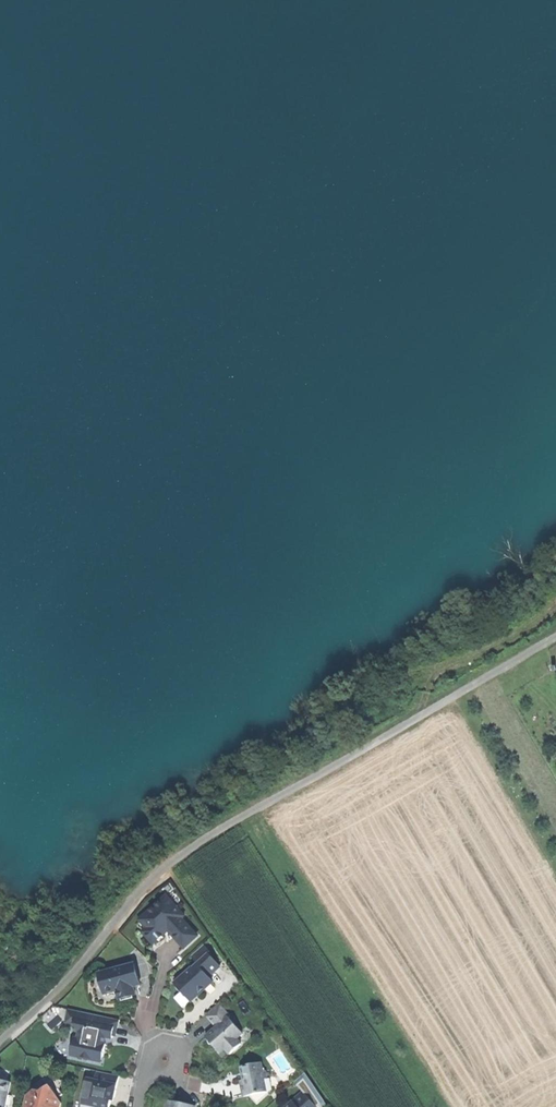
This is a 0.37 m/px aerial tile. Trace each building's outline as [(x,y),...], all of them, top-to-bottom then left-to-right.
[(146,932),(155,943),(160,939),(161,941),(164,939),(166,937),(164,935),(174,926),(180,933),(177,936),(187,947),(199,936),(184,918),(186,915),(179,907),(177,908),(167,897),(156,906),(157,908),(147,917),(154,925),(149,929),(146,932)] [(142,921),(149,929),(154,925),(147,917),(142,921)] [(184,991),(193,1001),(208,988),(206,986),(214,979),(211,975),(222,965),(213,955),(214,953),(206,944),(194,954),(201,963),(178,983),(184,991)] [(136,964),(101,973),(107,994),(119,991),(122,999),(129,997),(138,994),(136,986),(142,984),(136,964)] [(216,981),(214,979),(206,986),(208,988),(216,981)] [(186,1007),(193,1001),(184,991),(177,998),(181,1002),(186,1007)] [(221,1002),(208,1014),(221,1028),(217,1031),(214,1031),(208,1036),(208,1039),(214,1040),(215,1044),(218,1048),(222,1053),(228,1048),(232,1053),(243,1043),(239,1039),(245,1033),(243,1031),(231,1017),(233,1016),(221,1002)] [(82,1043),(74,1048),(72,1055),(97,1061),(105,1056),(106,1050),(107,1044),(104,1043),(106,1036),(111,1037),(115,1021),(116,1021),(117,1018),(70,1008),(67,1022),(76,1024),(80,1032),(79,1038),(82,1043)] [(121,1022),(116,1021),(115,1021),(111,1037),(117,1038),(121,1022)] [(250,1024),(243,1031),(245,1033),(239,1039),(243,1043),(244,1044),(257,1032),(250,1024)] [(67,1040),(74,1048),(76,1037),(73,1036),(67,1040)] [(79,1038),(76,1037),(74,1048),(82,1043),(79,1038)] [(244,1088),(245,1097),(252,1095),(269,1092),(268,1082),(265,1080),(270,1079),(269,1076),(268,1071),(265,1071),(264,1063),(242,1067),(243,1073),(246,1074),(247,1080),(242,1081),(244,1088)] [(84,1101),(99,1104),(98,1106),(112,1106),(112,1105),(116,1102),(118,1091),(121,1076),(99,1071),(97,1080),(89,1078),(84,1101)] [(274,1075),(269,1076),(270,1079),(265,1080),(268,1082),(269,1092),(252,1095),(260,1103),(276,1086),(274,1075)] [(35,1086),(37,1091),(39,1096),(53,1088),(60,1098),(66,1095),(62,1089),(63,1080),(59,1080),(59,1083),(48,1078),(35,1086)] [(8,1105),(5,1104),(7,1095),(10,1095),(12,1082),(0,1080),(0,1106),(7,1106),(8,1105)] [(63,1104),(60,1098),(53,1088),(39,1096),(37,1091),(30,1096),(28,1106),(62,1106),(63,1104)] [(288,1106),(319,1106),(306,1092),(288,1106)]
